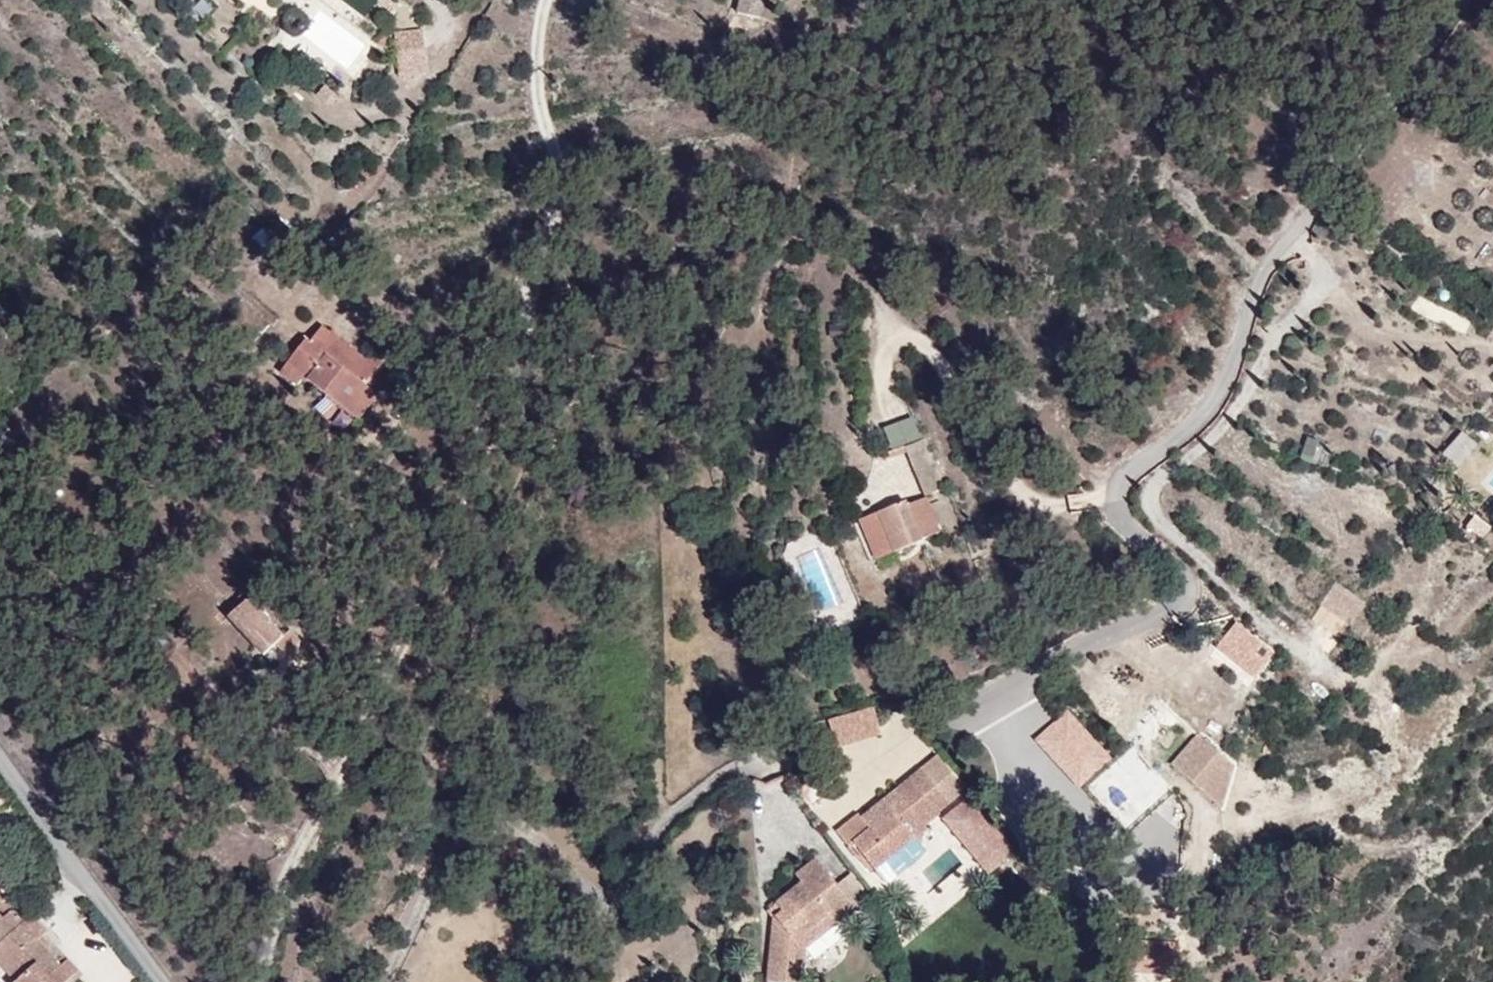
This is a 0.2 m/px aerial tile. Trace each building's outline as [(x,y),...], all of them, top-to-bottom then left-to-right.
[(279,259),(289,244),(261,227),(252,242),(279,259)] [(356,360),(322,329),(291,365),(344,404),(356,360)] [(889,447),(920,440),(915,417),(883,425),(889,447)] [(1458,468),(1478,444),(1461,430),(1441,453),(1458,468)] [(969,535),(952,487),(868,521),(918,582),(969,535)] [(1473,514),(1465,528),(1484,539),(1492,525),(1473,514)] [(1331,582),(1320,609),(1355,623),(1366,596),(1331,582)] [(303,642),(262,588),(226,610),(277,667),(303,642)] [(1252,678),(1275,652),(1237,620),(1215,646),(1252,678)] [(872,704),(828,719),(838,748),(882,733),(872,704)] [(1080,782),(1103,760),(1071,727),(1048,750),(1080,782)] [(1169,767),(1217,800),(1241,767),(1193,733),(1169,767)] [(1192,794),(1129,740),(1085,785),(1115,847),(1192,794)] [(995,792),(937,744),(855,841),(912,893),(995,792)] [(819,858),(800,873),(806,880),(780,900),(786,907),(775,914),(770,981),(771,981),(805,981),(809,945),(863,908),(819,858)] [(26,892),(0,924),(0,952),(28,981),(87,981),(94,974),(26,892)]
